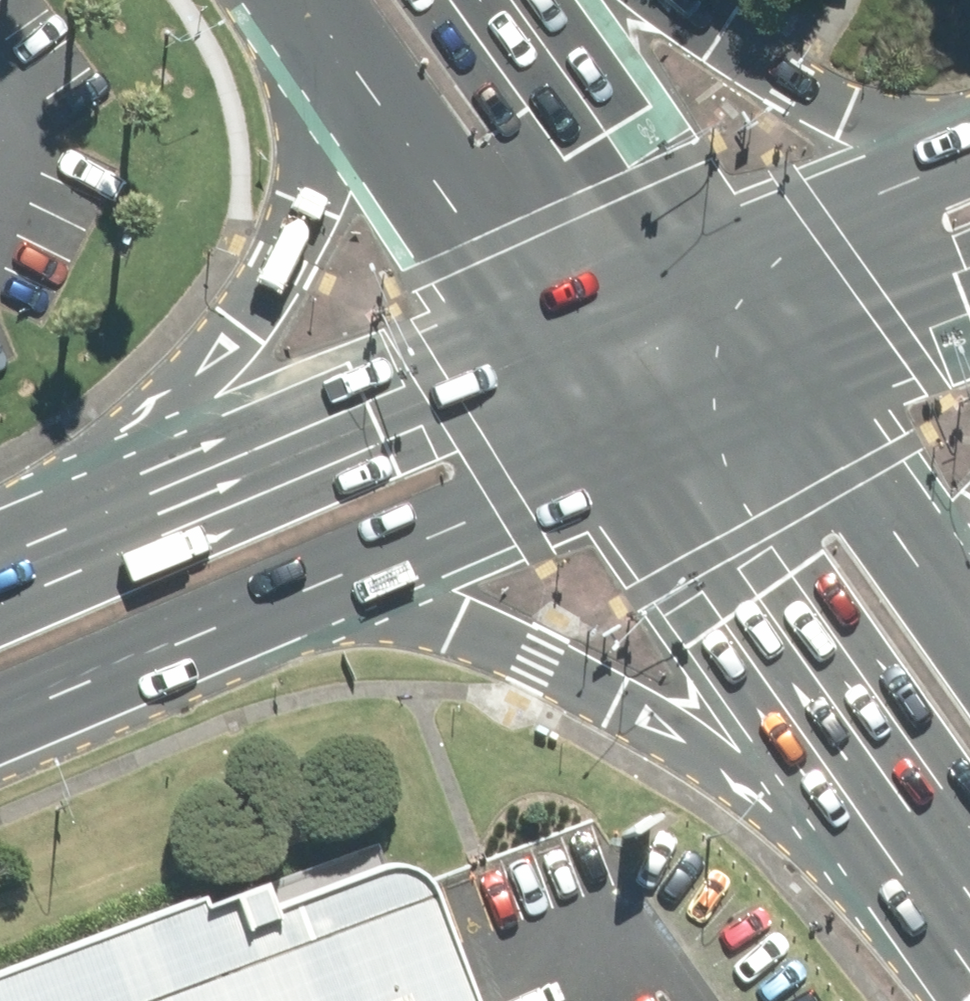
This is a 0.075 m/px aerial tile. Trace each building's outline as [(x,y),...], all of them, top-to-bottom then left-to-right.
[(0,975),(0,1000),(486,1000),(439,882),(431,874),(422,867),(411,863),(398,863),(386,865),(284,900),(277,878),(217,900),(214,891),(0,975)]
